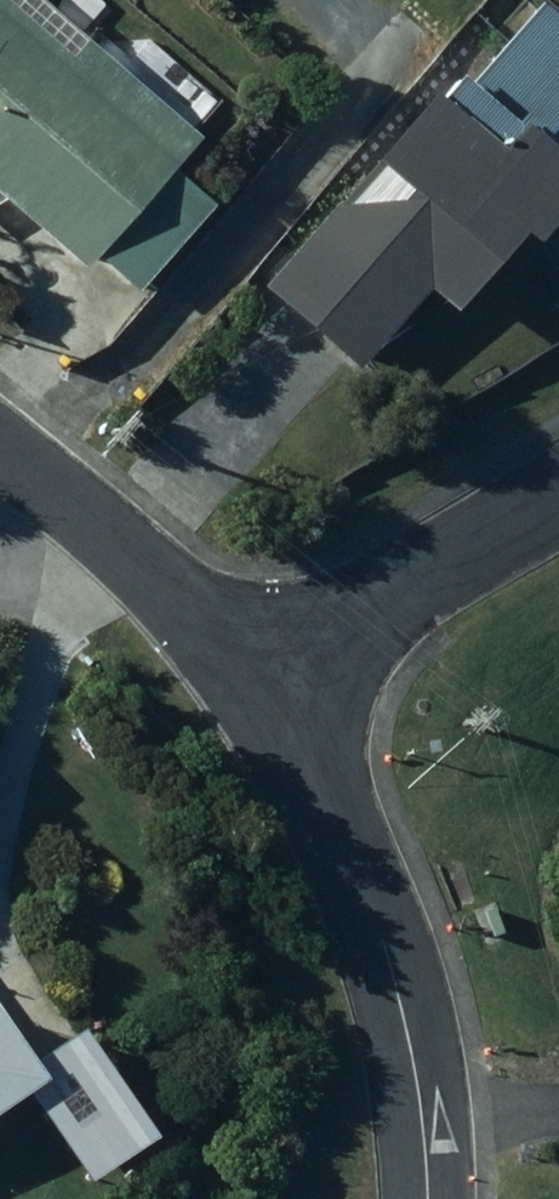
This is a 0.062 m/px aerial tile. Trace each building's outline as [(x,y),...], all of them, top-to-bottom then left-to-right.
[(189,133),(33,0),(0,0),(0,201),(78,267),(89,254),(131,290),(203,206),(159,168),(189,133)] [(258,287),(354,366),(419,288),(445,310),(508,234),(522,246),(558,201),(558,24),(533,2),(463,86),(450,75),(433,97),(422,88),(258,287)] [(32,1082),(0,1037),(0,1105),(32,1082)]
